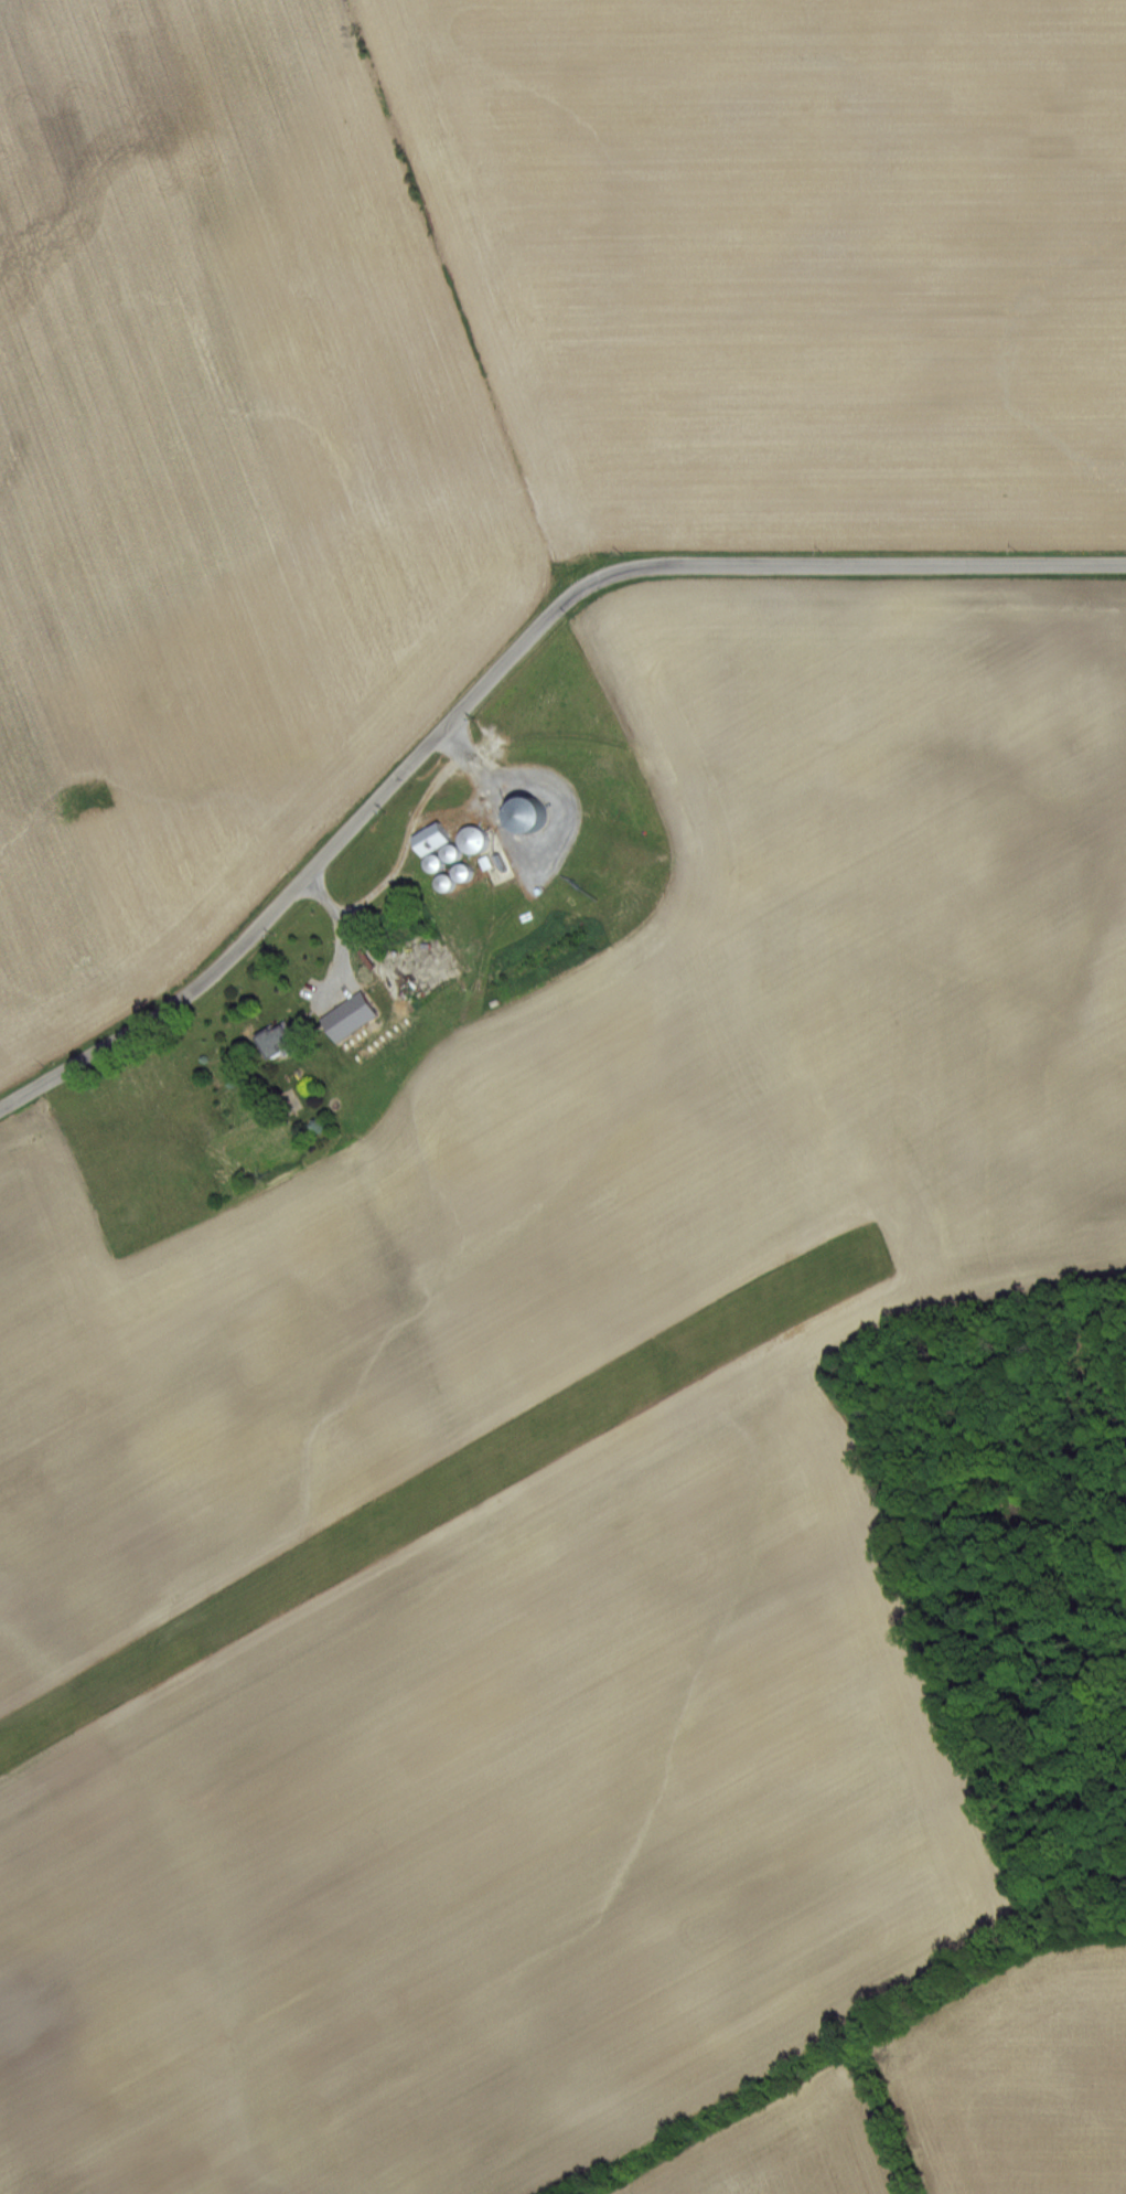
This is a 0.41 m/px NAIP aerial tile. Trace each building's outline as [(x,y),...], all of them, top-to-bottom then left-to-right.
[(520,809),(539,833),(554,820),(535,796),(520,809)] [(418,837),(446,820),(458,841),(429,856),(418,837)] [(492,848),(484,825),(466,830),(473,854),(492,848)] [(463,883),(455,872),(443,880),(451,892),(463,883)] [(323,1018),(364,990),(382,1016),(341,1044),(323,1018)] [(262,1036),(277,1027),(279,1033),(290,1025),(303,1045),(278,1062),(262,1036)]
